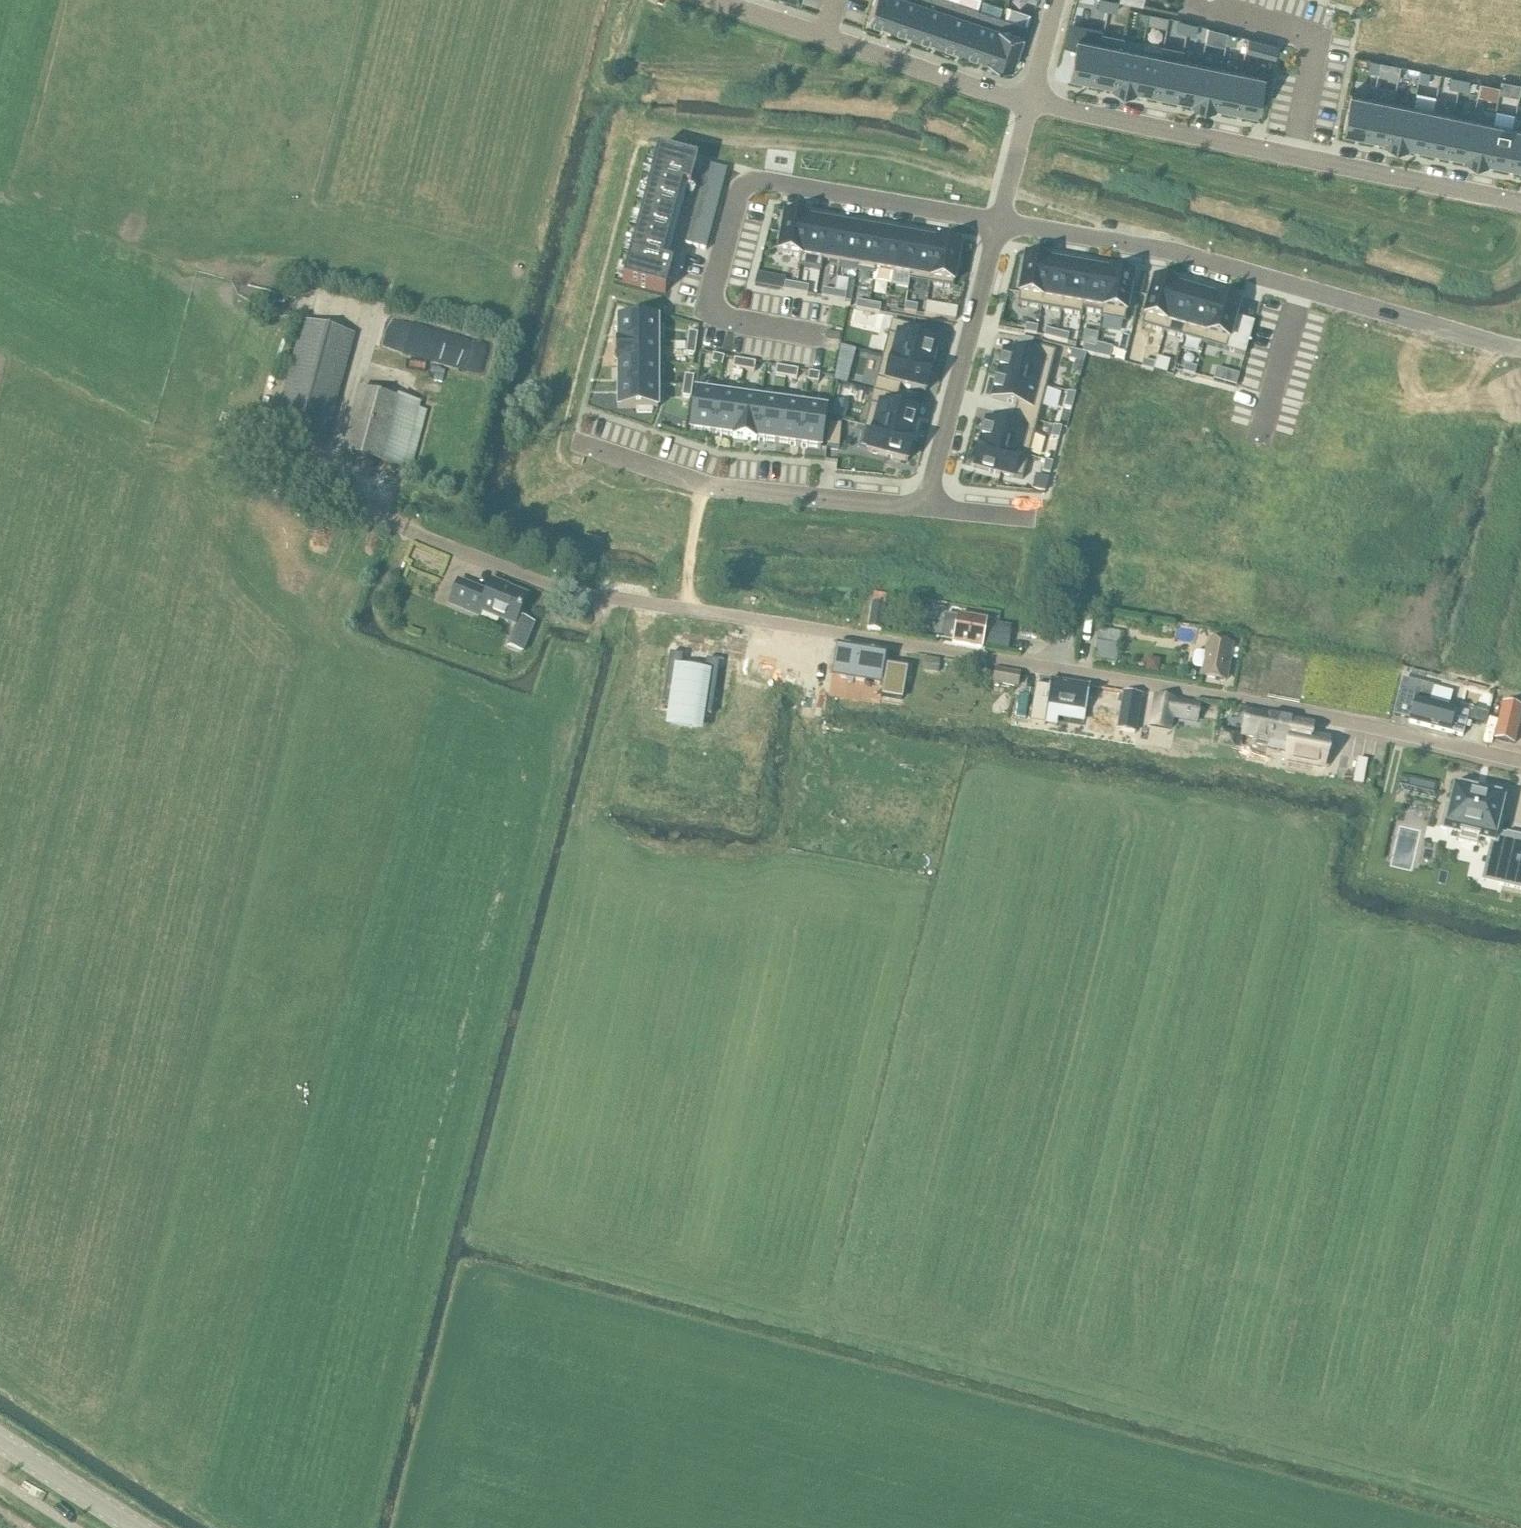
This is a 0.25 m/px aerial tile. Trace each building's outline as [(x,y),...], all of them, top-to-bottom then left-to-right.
[(893,27),(902,0),(874,0),(868,18),(893,27)] [(893,27),(917,35),(928,0),(902,0),(893,27)] [(917,35),(941,43),(955,0),(954,0),(928,0),(917,35)] [(955,0),(941,43),(964,51),(979,8),(955,0)] [(1098,8),(1108,10),(1110,0),(1100,0),(1098,8)] [(1108,10),(1117,12),(1119,0),(1117,0),(1110,0),(1108,10)] [(964,51),(988,58),(988,59),(1003,16),(979,8),(964,51)] [(1151,10),(1149,20),(1155,22),(1157,11),(1151,10)] [(1139,11),(1137,22),(1147,24),(1149,13),(1139,11)] [(988,59),(988,58),(987,60),(1013,68),(1027,24),(1003,16),(988,59)] [(1180,19),(1177,30),(1186,33),(1189,22),(1180,19)] [(1189,22),(1186,33),(1196,35),(1198,24),(1189,22)] [(1208,27),(1205,42),(1226,46),(1226,43),(1228,32),(1208,27)] [(1101,40),(1092,79),(1110,83),(1110,84),(1114,85),(1123,44),(1124,37),(1113,34),(1102,32),(1101,40)] [(1228,32),(1226,43),(1236,45),(1238,34),(1228,32)] [(1070,33),(1068,41),(1075,42),(1073,55),(1069,75),(1092,79),(1101,40),(1070,33)] [(1123,44),(1114,85),(1134,89),(1142,48),(1133,46),(1123,44)] [(1160,52),(1152,92),(1175,96),(1183,57),(1184,49),(1173,47),(1162,44),(1160,52)] [(1142,48),(1134,89),(1136,90),(1137,88),(1152,92),(1160,52),(1151,50),(1142,48)] [(1183,57),(1175,96),(1190,99),(1190,101),(1193,101),(1202,60),(1192,58),(1183,57)] [(1370,59),(1368,70),(1378,72),(1380,62),(1370,59)] [(1202,60),(1193,101),(1213,106),(1222,64),(1212,62),(1202,60)] [(1381,62),(1379,74),(1399,77),(1401,66),(1381,62)] [(1222,64),(1213,106),(1217,106),(1217,105),(1233,108),(1241,68),(1231,66),(1222,64)] [(1241,68),(1233,108),(1257,113),(1261,93),(1265,73),(1241,68)] [(1420,70),(1418,81),(1428,83),(1430,73),(1420,70)] [(1451,76),(1449,87),(1458,89),(1460,78),(1451,76)] [(1460,78),(1458,89),(1468,91),(1470,80),(1460,78)] [(1499,93),(1519,97),(1520,86),(1520,84),(1502,80),(1501,86),(1499,93)] [(1480,82),(1478,96),(1497,100),(1500,86),(1480,82)] [(1350,90),(1342,130),(1365,135),(1373,95),(1362,93),(1350,90)] [(1373,95),(1365,135),(1382,138),(1382,140),(1385,140),(1394,99),(1384,97),(1373,95)] [(1394,99),(1385,140),(1405,145),(1414,104),(1404,101),(1394,99)] [(1414,104),(1405,145),(1409,145),(1409,144),(1425,147),(1433,108),(1424,106),(1414,104)] [(1433,108),(1425,147),(1445,151),(1453,112),(1443,110),(1433,108)] [(1453,112),(1445,151),(1462,155),(1462,156),(1465,157),(1474,116),(1464,114),(1453,112)] [(1474,116),(1465,157),(1485,161),(1494,120),(1484,118),(1474,116)] [(1494,120),(1485,161),(1489,162),(1489,160),(1506,164),(1516,116),(1514,116),(1513,124),(1503,122),(1494,120)] [(1506,164),(1520,167),(1520,117),(1516,116),(1506,164)] [(657,151),(650,176),(691,187),(698,161),(657,151)] [(706,164),(685,244),(706,250),(728,170),(706,164)] [(651,178),(644,202),(677,211),(683,187),(690,189),(691,187),(650,176),(650,178),(651,178)] [(644,202),(637,228),(670,236),(677,211),(644,202)] [(785,217),(779,252),(801,256),(799,266),(800,266),(808,221),(785,217)] [(808,221),(800,266),(821,269),(828,225),(808,221)] [(828,225),(821,269),(822,270),(823,260),(840,263),(846,228),(828,225)] [(637,228),(630,255),(654,260),(663,263),(670,236),(637,228)] [(846,228),(840,263),(857,266),(856,271),(857,271),(864,231),(846,228)] [(864,231),(857,271),(875,274),(882,234),(864,231)] [(882,234),(875,274),(876,274),(876,269),(893,272),(899,237),(882,234)] [(899,237),(893,272),(910,275),(909,280),(910,280),(917,240),(899,237)] [(917,240),(910,280),(930,284),(937,244),(917,240)] [(937,244),(930,284),(954,288),(961,248),(937,244)] [(630,254),(622,282),(665,293),(673,265),(663,263),(654,260),(630,255),(630,254)] [(1026,259),(1018,304),(1041,308),(1049,263),(1026,259)] [(1049,263),(1041,308),(1061,312),(1069,267),(1049,263)] [(1069,267),(1061,312),(1082,315),(1089,270),(1069,267)] [(1089,270),(1082,315),(1083,315),(1083,310),(1101,314),(1101,318),(1102,319),(1109,274),(1089,270)] [(758,273),(755,285),(770,287),(777,289),(778,289),(779,289),(781,278),(758,273)] [(1109,274),(1102,319),(1125,323),(1133,278),(1109,274)] [(785,282),(784,290),(796,292),(797,284),(785,282)] [(1154,282),(1142,326),(1165,332),(1177,288),(1154,282)] [(797,284),(796,292),(808,295),(809,287),(797,284)] [(1177,288),(1165,332),(1184,338),(1197,294),(1177,288)] [(823,289),(822,297),(834,299),(835,291),(823,289)] [(835,291),(834,299),(845,301),(847,293),(835,291)] [(1197,294),(1184,338),(1204,343),(1216,300),(1197,294)] [(1216,300),(1204,343),(1245,355),(1254,323),(1236,318),(1239,306),(1216,300)] [(857,301),(856,309),(868,311),(869,303),(857,301)] [(869,303),(868,311),(880,313),(881,305),(869,303)] [(906,303),(905,311),(916,314),(918,306),(906,303)] [(938,309),(937,317),(956,321),(958,309),(939,305),(938,309)] [(926,307),(925,315),(937,317),(938,309),(926,307)] [(304,320),(279,414),(273,433),(324,447),(354,334),(304,320)] [(397,350),(482,371),(489,342),(404,321),(397,350)] [(657,321),(619,321),(619,343),(657,343),(657,321)] [(892,321),(883,357),(932,369),(938,346),(913,340),(916,328),(892,321)] [(1026,325),(1025,333),(1037,335),(1038,327),(1026,325)] [(1046,329),(1044,337),(1056,340),(1058,332),(1046,329)] [(689,332),(687,343),(696,344),(698,333),(689,332)] [(1058,332),(1056,340),(1068,343),(1070,335),(1058,332)] [(1090,342),(1088,346),(1096,348),(1094,356),(1110,360),(1113,348),(1090,342)] [(657,343),(619,343),(619,364),(657,364),(657,343)] [(687,343),(686,354),(695,355),(695,349),(696,344),(687,343)] [(1004,352),(998,375),(1047,387),(1056,352),(1032,345),(1029,358),(1004,352)] [(1084,345),(1082,353),(1086,354),(1094,356),(1096,348),(1088,346),(1084,345)] [(839,358),(853,362),(856,350),(841,346),(839,358)] [(1072,350),(1069,360),(1075,362),(1083,364),(1086,354),(1082,353),(1072,350)] [(713,354),(711,363),(722,366),(724,357),(713,354)] [(883,357),(874,392),(898,398),(901,386),(925,392),(932,369),(883,357)] [(734,359),(733,368),(743,370),(745,361),(734,359)] [(1157,359),(1154,371),(1166,374),(1169,362),(1157,359)] [(745,361),(743,370),(754,372),(756,363),(745,361)] [(1144,361),(1142,368),(1154,371),(1156,364),(1144,361)] [(1075,362),(1072,373),(1080,375),(1083,364),(1075,362)] [(657,364),(619,364),(619,386),(657,386),(657,364)] [(1185,365),(1183,373),(1195,376),(1197,368),(1185,365)] [(777,366),(775,375),(786,377),(787,368),(777,366)] [(787,368),(786,377),(797,379),(798,370),(787,368)] [(809,372),(807,381),(818,383),(820,374),(809,372)] [(685,375),(684,386),(692,387),(694,377),(685,375)] [(998,375),(992,398),(1017,404),(1014,416),(1038,422),(1047,387),(998,375)] [(657,386),(619,386),(619,408),(657,408),(657,386)] [(684,386),(682,397),(691,398),(692,387),(684,386)] [(360,389),(348,432),(343,452),(402,467),(419,404),(360,389)] [(874,392),(865,427),(913,439),(919,416),(895,410),(898,398),(874,392)] [(697,393),(692,430),(713,433),(718,396),(697,393)] [(1068,393),(1064,408),(1071,410),(1075,395),(1068,393)] [(718,396),(713,433),(735,436),(739,399),(718,396)] [(739,399),(735,436),(755,439),(761,402),(739,399)] [(847,405),(834,401),(831,415),(843,419),(847,405)] [(761,402),(755,439),(777,442),(782,405),(761,402)] [(782,405),(777,442),(798,445),(804,408),(782,405)] [(804,408),(798,445),(819,448),(824,410),(804,408)] [(986,421),(980,444),(1029,457),(1038,422),(1014,416),(1011,427),(986,421)] [(1330,416),(1327,424),(1339,428),(1341,420),(1330,416)] [(1341,420),(1339,428),(1350,431),(1352,423),(1341,420)] [(1054,426),(1051,438),(1059,440),(1062,428),(1054,426)] [(865,427),(859,450),(907,462),(913,439),(865,427)] [(1371,429),(1369,436),(1380,440),(1382,432),(1371,429)] [(830,432),(828,453),(840,455),(842,433),(830,432)] [(1404,438),(1402,446),(1413,449),(1416,442),(1404,438)] [(980,444),(974,467),(1023,480),(1029,457),(980,444)] [(1441,449),(1438,456),(1450,460),(1452,452),(1441,449)] [(1452,452),(1450,460),(1461,463),(1464,456),(1452,452)] [(1045,461),(1042,473),(1050,475),(1053,463),(1045,461)] [(346,490),(346,502),(383,504),(384,476),(360,475),(359,491),(346,490)] [(1509,482),(1507,494),(1515,495),(1517,483),(1509,482)] [(498,618),(516,625),(527,596),(492,582),(487,593),(459,581),(450,603),(480,615),(482,608),(499,615),(498,618)] [(871,603),(867,628),(881,630),(885,605),(871,603)] [(944,616),(940,639),(953,641),(983,646),(986,627),(987,624),(949,617),(944,616)] [(1121,632),(1099,629),(1095,657),(1117,661),(1121,632)] [(1226,680),(1232,646),(1209,642),(1207,653),(1198,651),(1194,654),(1192,665),(1195,668),(1204,670),(1202,676),(1226,680)] [(845,645),(840,677),(884,684),(882,697),(902,700),(907,670),(883,666),(885,652),(845,645)] [(670,656),(662,710),(674,712),(672,724),(697,727),(699,716),(711,717),(719,663),(706,661),(704,678),(680,674),(683,658),(670,656)] [(925,657),(923,671),(939,673),(941,659),(925,657)] [(996,669),(995,678),(994,683),(1017,687),(1020,673),(996,669)] [(1403,679),(1393,716),(1410,720),(1409,722),(1450,733),(1463,736),(1467,719),(1486,724),(1489,713),(1469,707),(1467,714),(1456,711),(1448,709),(1435,706),(1429,704),(1433,688),(1434,687),(1419,683),(1403,679)] [(1105,690),(1056,681),(1055,684),(1045,681),(1045,682),(1037,720),(1047,723),(1051,705),(1100,714),(1105,690)] [(1154,695),(1149,727),(1173,731),(1175,720),(1186,722),(1198,724),(1201,703),(1154,695)] [(1494,741),(1515,745),(1520,719),(1520,707),(1502,703),(1494,741)] [(1243,731),(1242,737),(1244,737),(1269,742),(1268,748),(1288,752),(1286,761),(1323,768),(1329,740),(1311,736),(1314,725),(1296,721),(1247,712),(1243,731)] [(1221,732),(1219,747),(1234,750),(1237,735),(1221,732)] [(1441,828),(1445,829),(1445,830),(1446,830),(1462,833),(1460,841),(1476,845),(1477,837),(1493,841),(1493,842),(1494,842),(1494,841),(1508,844),(1498,885),(1520,890),(1520,839),(1507,836),(1507,838),(1499,836),(1503,820),(1499,819),(1504,797),(1503,797),(1502,798),(1499,797),(1497,795),(1491,794),(1489,795),(1485,794),(1485,793),(1483,793),(1475,791),(1476,791),(1474,790),(1474,791),(1470,790),(1468,788),(1462,787),(1459,788),(1456,787),(1457,786),(1455,786),(1455,787),(1450,808),(1446,807),(1441,828)]
